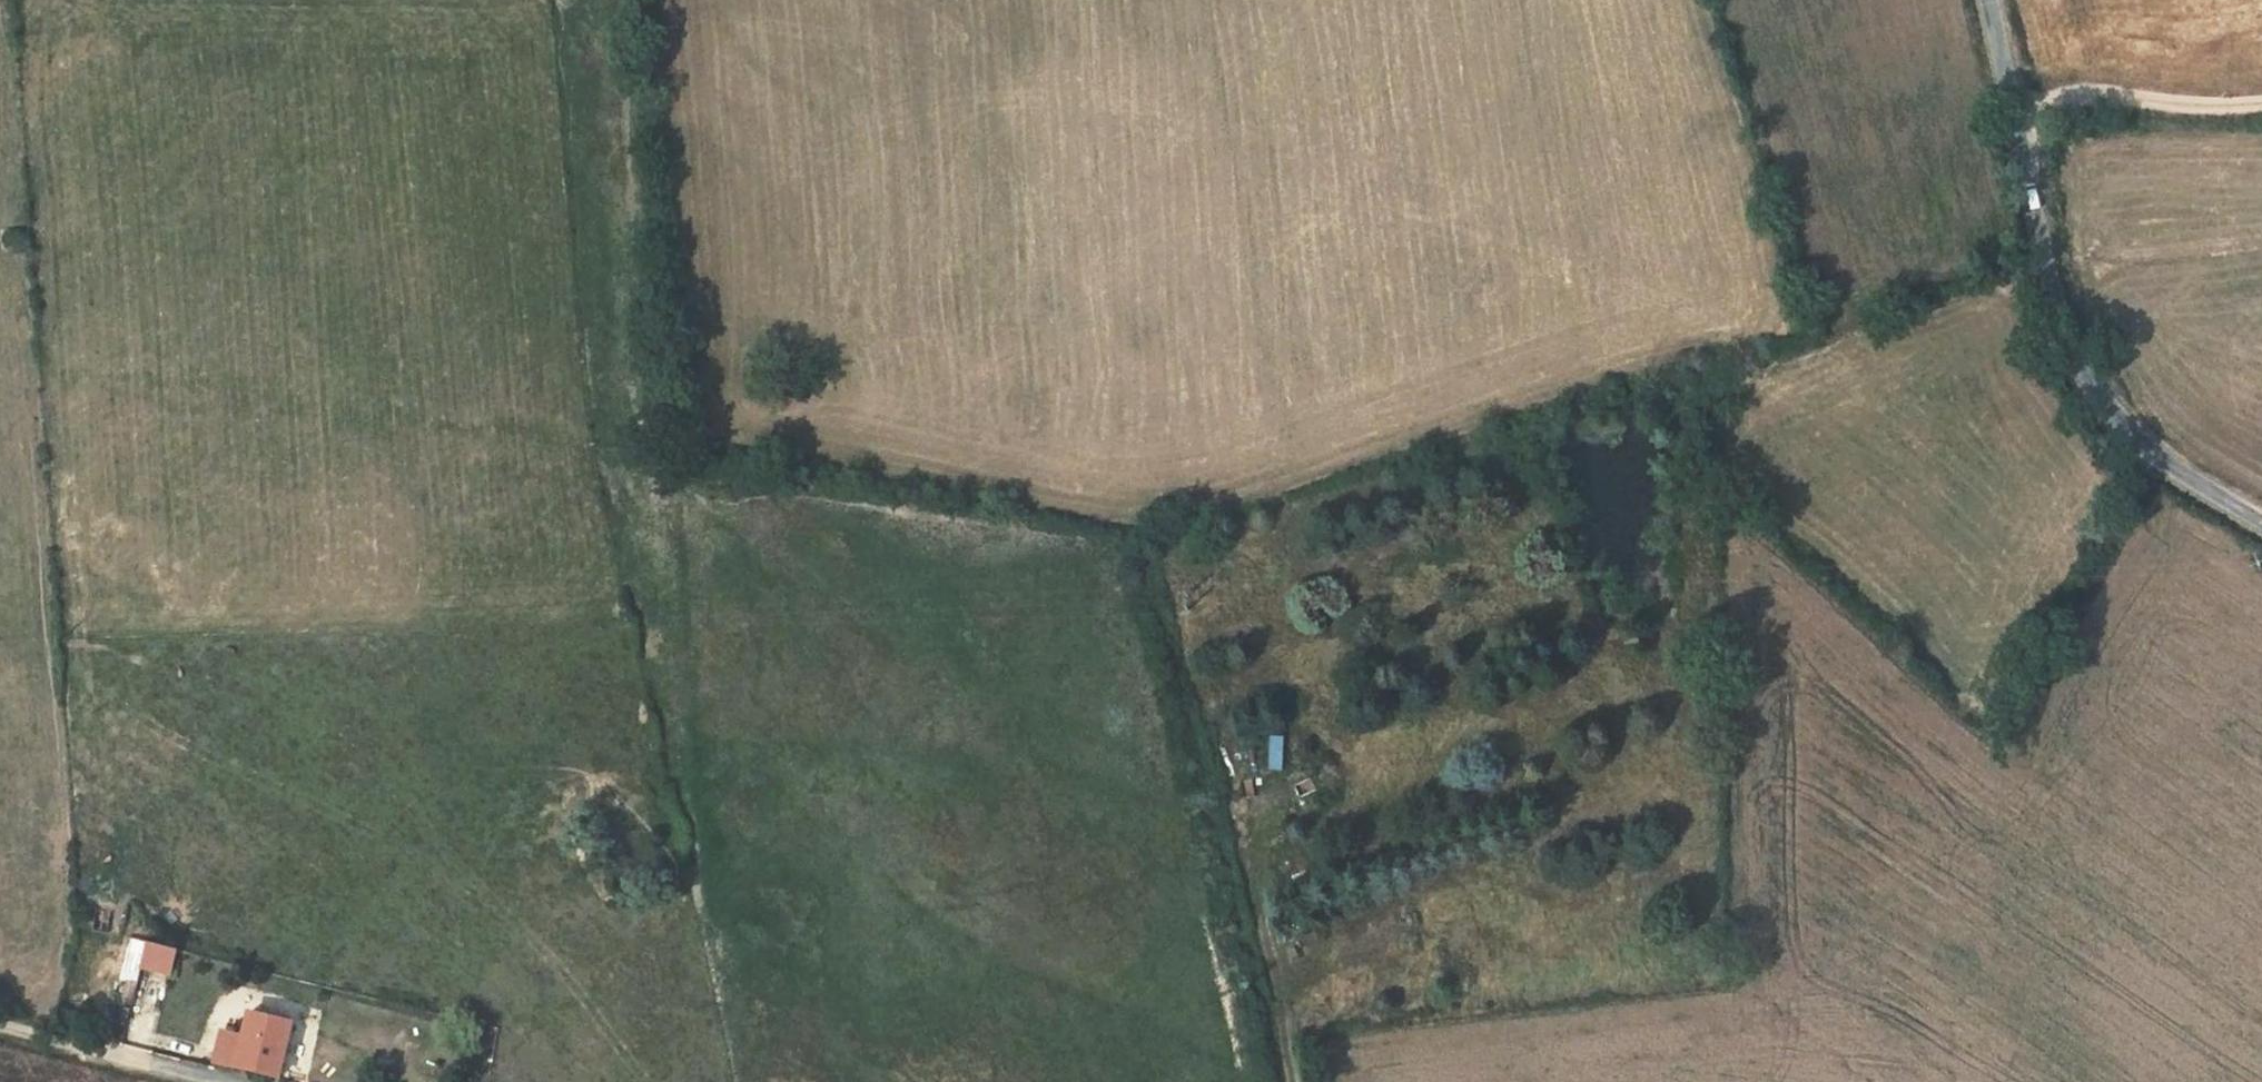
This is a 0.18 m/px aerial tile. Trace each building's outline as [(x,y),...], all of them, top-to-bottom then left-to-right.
[(271,1023),(258,1074),(288,1081),(301,1081),(315,1034),(271,1023)]
